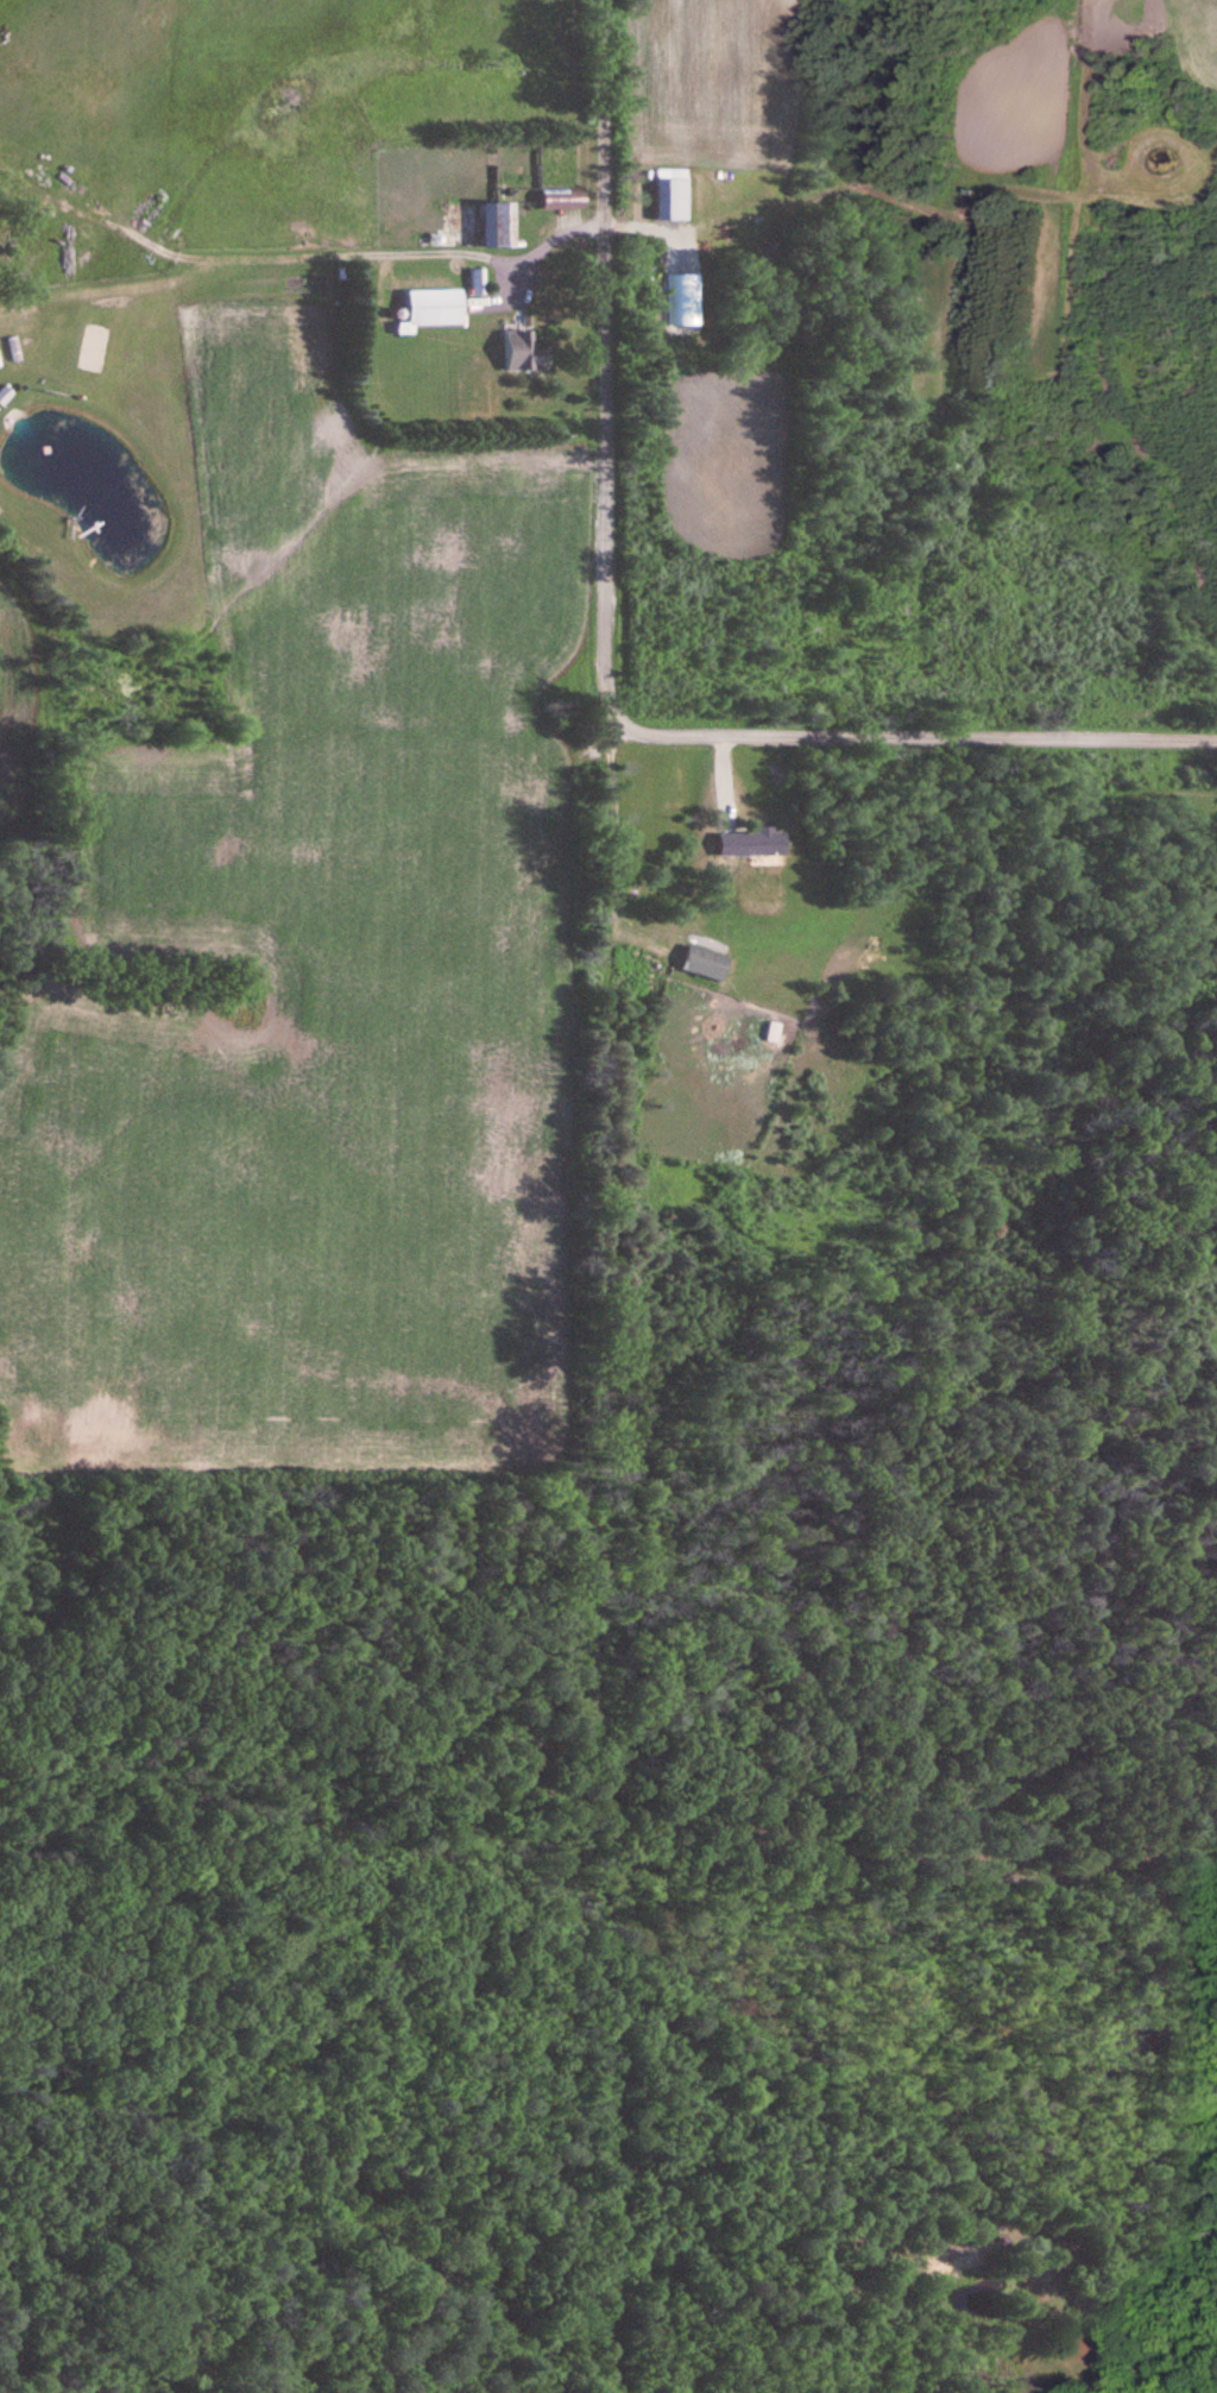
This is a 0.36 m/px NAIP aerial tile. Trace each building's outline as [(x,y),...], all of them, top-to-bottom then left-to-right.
[(657,220),(689,220),(689,177),(657,177),(657,220)] [(585,210),(585,188),(546,188),(546,210),(585,210)] [(483,248),(514,248),(514,201),(483,201),(483,248)] [(463,289),(407,290),(408,323),(399,324),(399,334),(415,334),(415,326),(463,325),(463,289)] [(544,370),(544,349),(528,349),(528,326),(506,326),(506,370),(544,370)] [(4,407),(14,393),(4,385),(0,391),(0,404),(4,407)] [(719,856),(786,856),(786,830),(719,830),(719,856)] [(730,956),(688,946),(682,971),(724,981),(730,956)]
